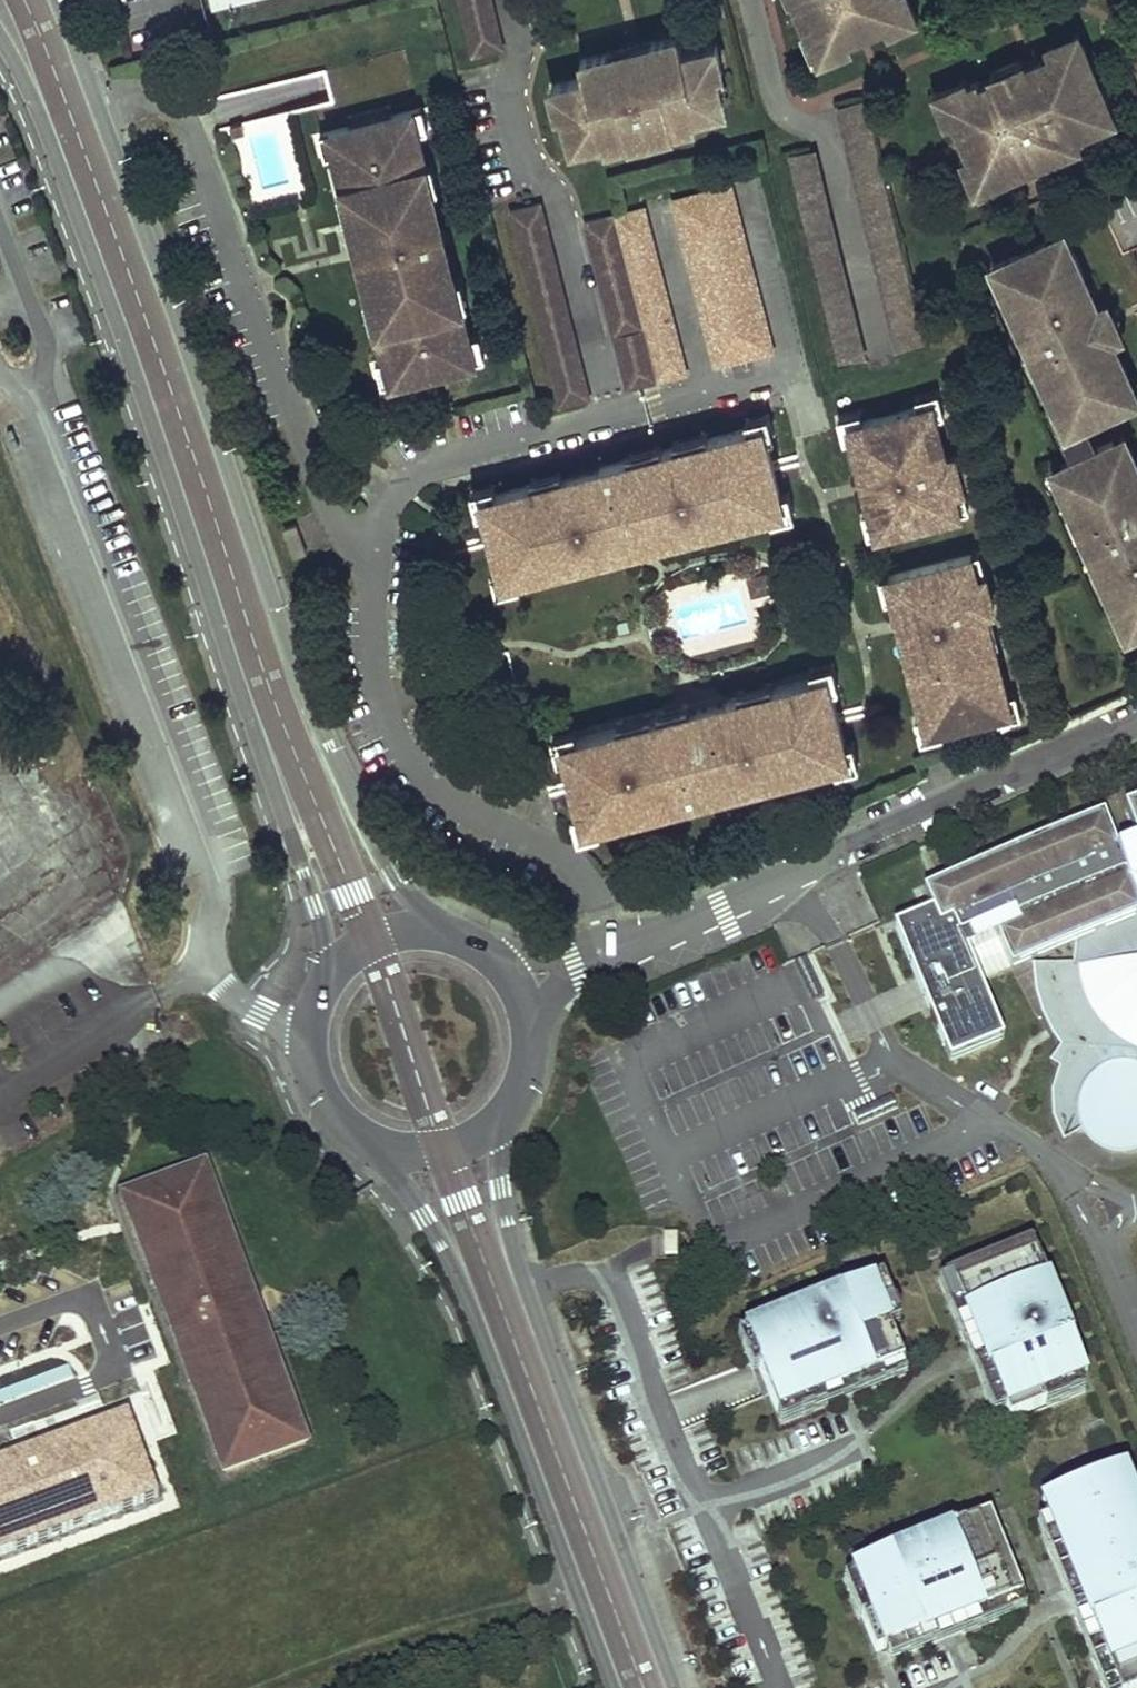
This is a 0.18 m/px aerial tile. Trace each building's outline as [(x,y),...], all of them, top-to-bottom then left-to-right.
[(474,53),(504,46),(493,0),(461,0),(474,53)] [(797,1),(810,31),(823,61),(856,47),(852,40),(889,24),(911,14),(905,0),(796,0),(797,1)] [(911,14),(889,24),(891,32),(923,19),(915,0),(905,0),(911,14)] [(823,61),(810,31),(802,35),(815,65),(823,61)] [(1051,47),(1055,56),(1085,44),(1081,35),(1051,47)] [(633,49),(583,61),(587,77),(554,85),(561,115),(564,114),(575,112),(580,132),(583,145),(607,139),(630,134),(633,143),(678,133),(676,123),(699,118),(721,113),(718,100),(713,79),(724,77),(728,76),(721,45),(686,54),(682,38),(645,46),(647,54),(635,58),(633,49)] [(972,86),(947,96),(957,119),(972,155),(965,158),(979,192),(1008,179),(1038,167),(1066,155),(1082,148),(1078,140),(1111,127),(1097,94),(1092,82),(1100,78),(1085,44),(1055,56),(1033,66),(1027,68),(998,80),(984,86),(983,81),(972,86)] [(636,48),(633,49),(635,58),(647,54),(645,46),(636,48)] [(998,80),(1027,68),(1024,59),(995,71),(998,80)] [(729,97),(724,77),(713,79),(718,100),(729,97)] [(935,92),(948,123),(957,119),(947,96),(972,86),(968,78),(935,92)] [(1105,91),(1097,94),(1111,127),(1119,123),(1105,91)] [(867,102),(839,109),(898,354),(926,347),(867,102)] [(482,365),(417,106),(323,129),(388,389),(482,365)] [(575,112),(564,114),(569,135),(580,132),(575,112)] [(676,123),(678,133),(701,128),(699,118),(676,123)] [(630,134),(607,139),(609,149),(633,143),(630,134)] [(818,150),(789,157),(839,368),(869,361),(818,150)] [(1066,155),(1038,167),(1041,174),(1069,162),(1066,155)] [(1011,186),(1008,179),(979,192),(982,199),(1011,186)] [(773,356),(736,190),(679,203),(715,369),(773,356)] [(543,204),(514,211),(558,405),(588,398),(543,204)] [(685,376),(647,211),(588,225),(627,390),(685,376)] [(1058,235),(1044,241),(1053,261),(1068,254),(1058,235)] [(1044,241),(988,268),(1003,298),(1007,296),(1018,320),(1013,322),(1031,357),(1035,355),(1046,379),(1042,381),(1056,410),(1064,406),(1075,428),(1125,404),(1119,392),(1131,387),(1109,342),(1105,344),(1103,340),(1101,336),(1096,335),(1090,322),(1092,316),(1090,312),(1088,309),(1092,306),(1068,254),(1053,261),(1044,241)] [(1102,306),(1090,312),(1092,316),(1090,322),(1096,335),(1101,336),(1103,340),(1115,335),(1102,306)] [(1119,392),(1125,404),(1136,399),(1131,387),(1119,392)] [(949,413),(942,389),(917,396),(919,405),(935,401),(939,415),(949,413)] [(939,415),(935,401),(919,405),(865,420),(851,424),(855,437),(873,509),(878,532),(963,511),(958,488),(967,486),(959,452),(949,454),(939,415)] [(1064,406),(1056,410),(1066,432),(1075,428),(1064,406)] [(779,432),(773,409),(749,415),(751,424),(766,421),(769,434),(779,432)] [(862,410),(840,416),(845,439),(855,437),(851,424),(865,420),(862,410)] [(682,442),(665,446),(665,449),(637,458),(636,454),(600,463),(601,466),(564,476),(542,483),(540,478),(498,489),(484,493),(488,507),(502,564),(506,577),(520,574),(563,562),(561,557),(584,551),(620,542),(622,548),(645,542),(644,537),(684,526),(686,532),(703,527),(702,522),(730,514),(732,519),(773,508),(786,504),(783,492),(769,434),(766,421),(751,424),(711,434),(712,438),(683,445),(682,442)] [(709,429),(681,436),(682,442),(683,445),(712,438),(711,434),(709,429)] [(1124,436),(1112,441),(1118,453),(1129,447),(1124,436)] [(663,440),(635,448),(636,454),(637,458),(665,449),(665,446),(663,440)] [(1062,465),(1072,486),(1064,490),(1078,520),(1082,518),(1093,542),(1089,544),(1106,580),(1110,578),(1121,601),(1116,603),(1130,634),(1136,631),(1136,463),(1129,447),(1118,453),(1112,441),(1062,465)] [(1062,465),(1054,469),(1064,490),(1072,486),(1062,465)] [(561,466),(539,472),(540,478),(542,483),(564,476),(561,466)] [(496,481),(473,487),(478,509),(488,507),(484,493),(498,489),(496,481)] [(973,509),(967,486),(958,488),(963,511),(973,509)] [(799,512),(794,489),(783,492),(786,504),(773,508),(776,519),(799,512)] [(878,532),(873,509),(862,513),(868,535),(878,532)] [(730,514),(702,522),(703,527),(704,531),(733,523),(732,519),(730,514)] [(988,571),(983,550),(974,553),(979,574),(988,571)] [(587,561),(584,551),(561,557),(563,562),(564,567),(587,561)] [(996,604),(988,571),(979,574),(974,553),(889,574),(895,595),(904,629),(908,628),(915,656),(911,657),(925,714),(929,727),(942,724),(998,710),(1013,707),(1010,692),(996,636),(992,637),(984,607),(993,605),(996,604)] [(520,574),(506,577),(502,564),(493,566),(500,590),(523,584),(520,574)] [(748,579),(753,595),(777,588),(773,572),(748,579)] [(895,595),(889,574),(879,576),(885,598),(895,595)] [(1000,635),(993,605),(984,607),(992,637),(996,636),(1000,635)] [(915,656),(908,628),(904,629),(898,631),(906,658),(911,657),(915,656)] [(836,659),(814,665),(816,675),(829,672),(832,684),(842,681),(836,659)] [(777,689),(746,696),(745,692),(727,696),(728,702),(688,712),(687,707),(648,717),(650,722),(622,729),(621,725),(580,736),(567,739),(570,752),(585,809),(588,822),(600,819),(642,808),(641,804),(668,797),(669,801),(723,786),(722,783),(748,776),(750,780),(767,775),(767,771),(795,764),(796,767),(835,757),(849,753),(846,741),(832,684),(829,672),(816,675),(776,684),(777,689)] [(776,682),(745,689),(745,692),(746,696),(777,689),(776,684),(776,682)] [(1024,714),(1018,690),(1010,692),(1013,707),(998,710),(1001,720),(1024,714)] [(647,713),(620,720),(621,725),(622,729),(650,722),(648,717),(647,713)] [(942,724),(929,727),(925,714),(916,717),(922,740),(945,734),(942,724)] [(580,736),(577,725),(553,731),(559,755),(570,752),(567,739),(580,736)] [(863,760),(857,738),(846,741),(849,753),(835,757),(838,767),(863,760)] [(796,767),(795,764),(767,771),(767,775),(769,781),(798,773),(796,767)] [(748,776),(722,783),(723,786),(724,791),(751,784),(750,780),(748,776)] [(668,797),(641,804),(642,808),(644,812),(670,805),(669,801),(668,797)] [(1095,1122),(1097,1125),(1096,1127),(1096,1129),(1095,1132),(1096,1135),(1096,1137),(1097,1140),(1099,1142),(1101,1144),(1103,1145),(1105,1147),(1107,1148),(1110,1148),(1113,1148),(1115,1148),(1118,1147),(1120,1146),(1122,1145),(1124,1143),(1126,1141),(1127,1139),(1128,1136),(1129,1135),(1136,1136),(1136,803),(1123,808),(1136,843),(1115,851),(1102,816),(1009,854),(922,893),(939,927),(950,922),(958,939),(966,934),(973,949),(996,938),(1013,930),(1014,933),(1057,913),(1056,912),(1084,900),(1098,934),(1096,937),(1094,941),(1093,946),(1091,951),(1090,956),(1089,961),(1089,966),(1089,969),(1077,969),(1077,976),(1078,984),(1081,992),(1055,1001),(1060,1013),(1070,1031),(1085,1052),(1063,1070),(1070,1074),(1064,1094),(1066,1115),(1071,1125),(1092,1116),(1095,1122)] [(600,819),(588,822),(585,809),(574,812),(579,833),(602,827),(600,819)] [(1080,1131),(1095,1122),(1092,1116),(1071,1125),(1066,1115),(1064,1094),(1070,1074),(1063,1070),(1085,1052),(1070,1031),(1060,1013),(1055,1001),(1081,992),(1078,984),(1077,976),(1077,969),(1089,969),(1089,966),(1089,961),(1090,956),(1091,951),(1093,946),(1094,941),(1096,937),(1098,934),(1084,900),(1056,912),(1057,913),(1014,933),(1013,930),(996,938),(1010,971),(1073,945),(1071,964),(1031,964),(1033,991),(1040,1013),(1051,1036),(1058,1046),(1047,1062),(1058,1067),(1050,1091),(1051,1117),(1062,1142),(1080,1131)] [(1135,1156),(1136,1155),(1136,1136),(1129,1135),(1128,1136),(1127,1139),(1126,1141),(1124,1143),(1122,1145),(1120,1146),(1118,1147),(1115,1148),(1113,1148),(1110,1148),(1107,1148),(1105,1147),(1103,1145),(1101,1144),(1099,1142),(1097,1140),(1096,1137),(1096,1135),(1095,1132),(1096,1129),(1096,1127),(1097,1125),(1095,1122),(1080,1131),(1082,1139),(1086,1147),(1091,1153),(1098,1157),(1107,1160),(1118,1162),(1128,1161),(1135,1156)] [(210,1180),(204,1163),(120,1194),(126,1211),(136,1208),(131,1196),(197,1172),(201,1184),(210,1180)] [(136,1208),(126,1211),(155,1287),(164,1284),(197,1375),(188,1379),(216,1455),(225,1451),(229,1464),(295,1440),(290,1428),(299,1424),(271,1348),(262,1352),(229,1260),(238,1257),(210,1180),(201,1184),(197,1172),(131,1196),(136,1208)] [(663,1231),(662,1253),(676,1254),(676,1232),(663,1231)] [(1036,1244),(955,1275),(1008,1412),(1012,1422),(1049,1408),(1044,1397),(1084,1382),(1089,1380),(1063,1315),(1058,1317),(1049,1295),(1055,1293),(1036,1244)] [(271,1348),(238,1257),(229,1260),(262,1352),(271,1348)] [(955,1275),(944,1280),(997,1416),(1008,1412),(955,1275)] [(886,1277),(751,1331),(765,1367),(762,1368),(780,1414),(906,1363),(884,1309),(897,1304),(886,1277)] [(197,1375),(164,1284),(155,1287),(188,1379),(197,1375)] [(1055,1293),(1049,1295),(1058,1317),(1063,1315),(1064,1316),(1071,1313),(1061,1289),(1055,1292),(1055,1293)] [(897,1304),(884,1309),(892,1327),(904,1322),(897,1304)] [(751,1331),(741,1335),(751,1361),(761,1357),(751,1331)] [(906,1363),(780,1414),(784,1423),(910,1373),(906,1363)] [(1084,1382),(1044,1397),(1049,1408),(1088,1393),(1084,1382)] [(299,1424),(290,1428),(295,1440),(229,1464),(225,1451),(216,1455),(222,1473),(306,1442),(299,1424)] [(1131,1489),(1124,1472),(1044,1503),(1050,1520),(1116,1687),(1136,1687),(1136,1505),(1131,1489)] [(885,1649),(1021,1595),(991,1516),(941,1534),(944,1540),(922,1549),(919,1544),(854,1569),(856,1573),(872,1614),(861,1618),(875,1653),(885,1649)] [(1050,1520),(1038,1525),(1102,1687),(1116,1687),(1050,1520)] [(916,1536),(919,1544),(922,1549),(944,1540),(941,1534),(939,1527),(916,1536)] [(845,1578),(861,1618),(872,1614),(856,1573),(845,1578)] [(1026,1608),(1021,1595),(885,1649),(890,1661),(1026,1608)]
